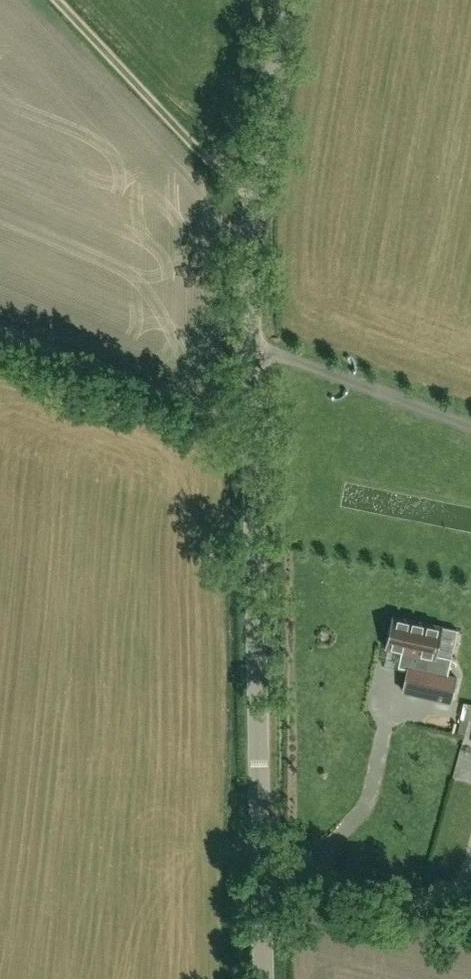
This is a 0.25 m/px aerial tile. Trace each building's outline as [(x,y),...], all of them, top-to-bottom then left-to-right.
[(447,675),(451,658),(436,654),(443,627),(392,616),(385,647),(405,651),(401,667),(407,668),(402,690),(452,701),(457,678),(447,675)]
